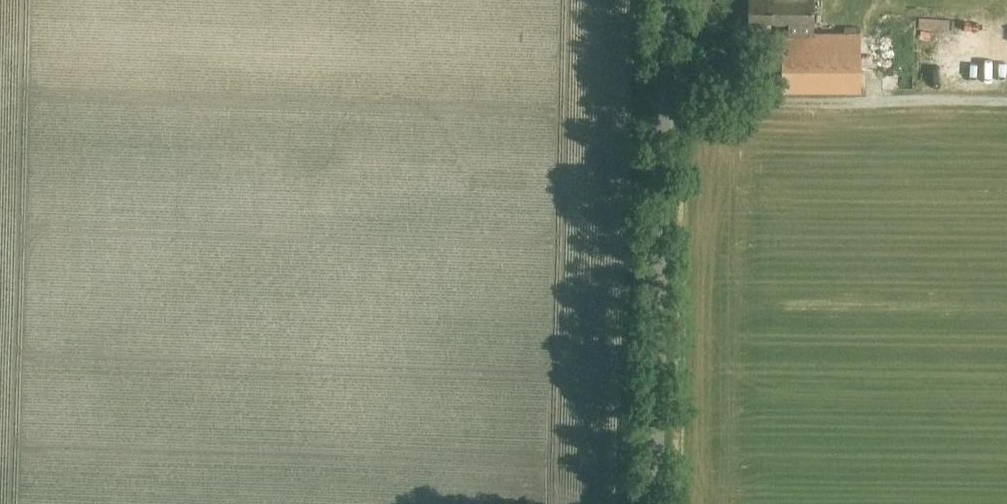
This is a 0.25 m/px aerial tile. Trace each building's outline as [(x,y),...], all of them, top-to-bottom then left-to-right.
[(749,21),(775,21),(775,23),(789,23),(789,33),(782,33),(782,91),(860,91),(860,33),(812,33),(812,23),(814,23),(814,0),(749,0),(749,21)]
